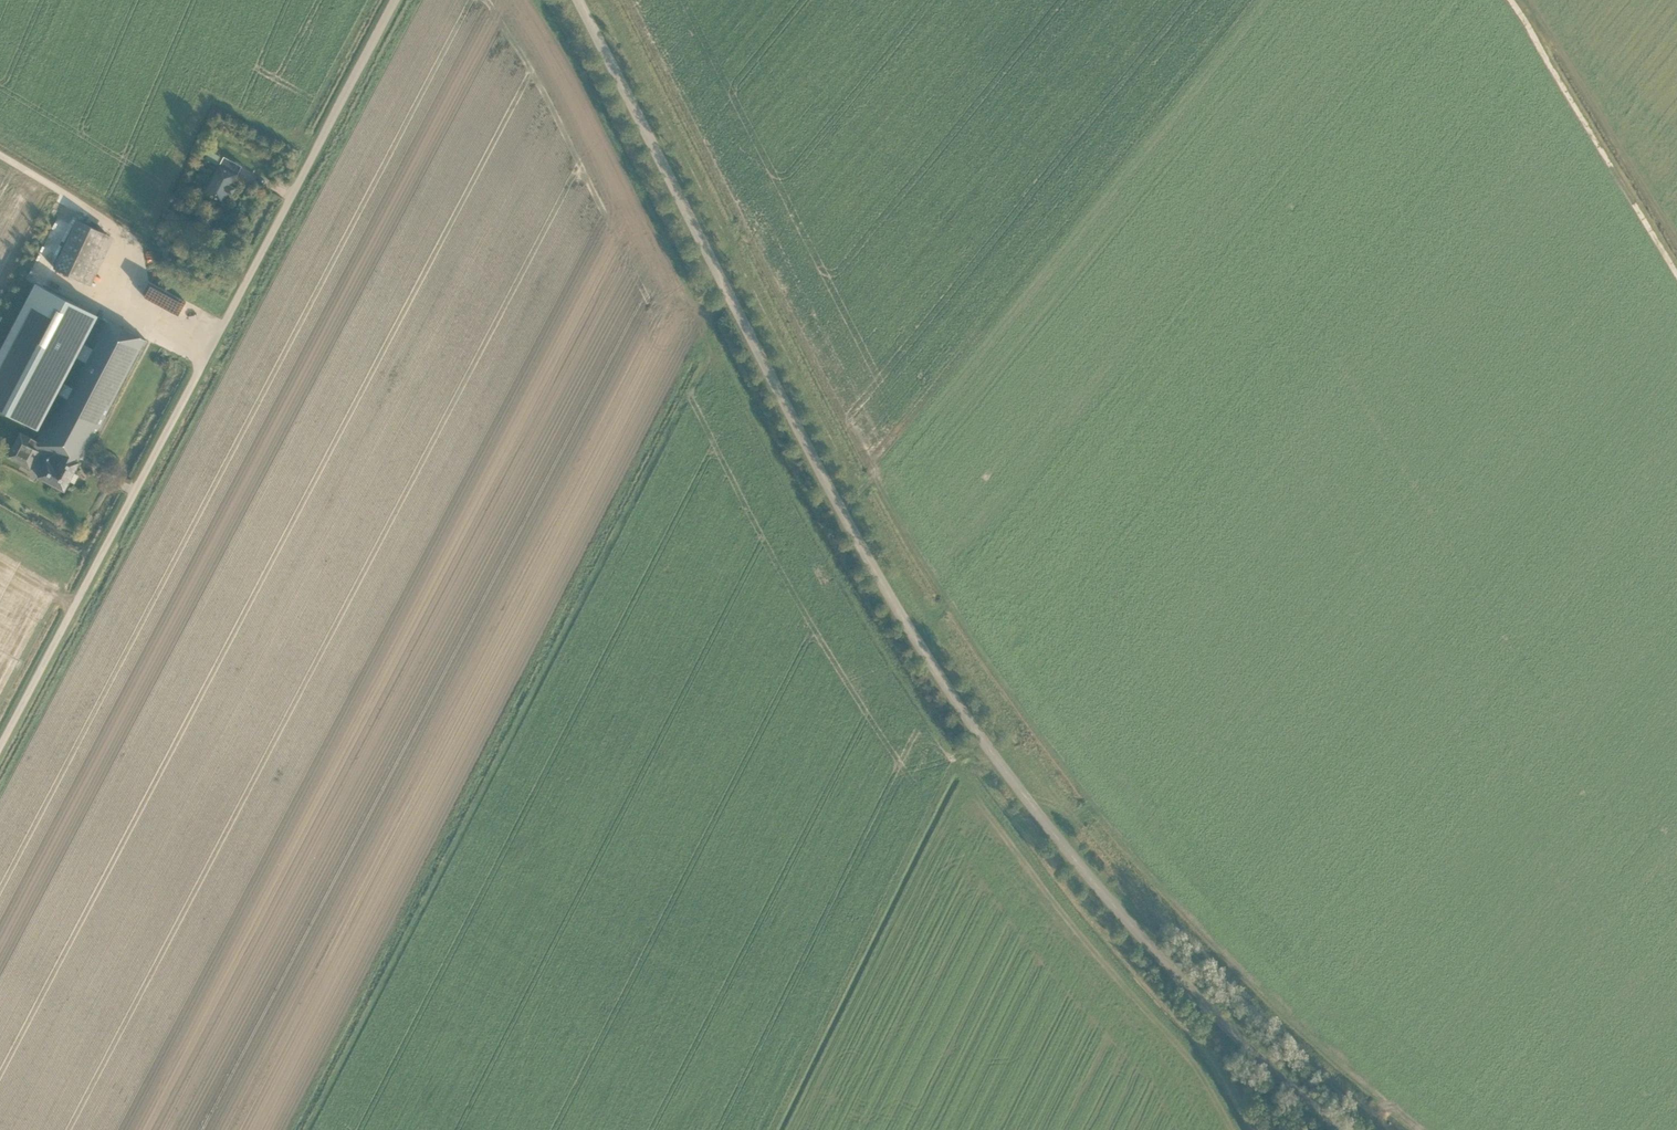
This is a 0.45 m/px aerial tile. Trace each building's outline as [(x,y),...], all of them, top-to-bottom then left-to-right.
[(218,164),(222,156),(209,149),(205,157),(218,164)] [(241,164),(224,155),(205,194),(223,203),(229,190),(233,193),(236,187),(231,184),(237,172),(238,172),(241,164)] [(53,268),(83,282),(91,285),(114,237),(76,219),(53,268)] [(37,283),(0,352),(0,409),(36,428),(55,392),(61,395),(37,440),(21,432),(8,456),(30,468),(39,450),(49,456),(39,476),(65,489),(80,460),(78,459),(81,454),(85,456),(146,340),(102,317),(101,318),(95,315),(96,314),(37,283)]
